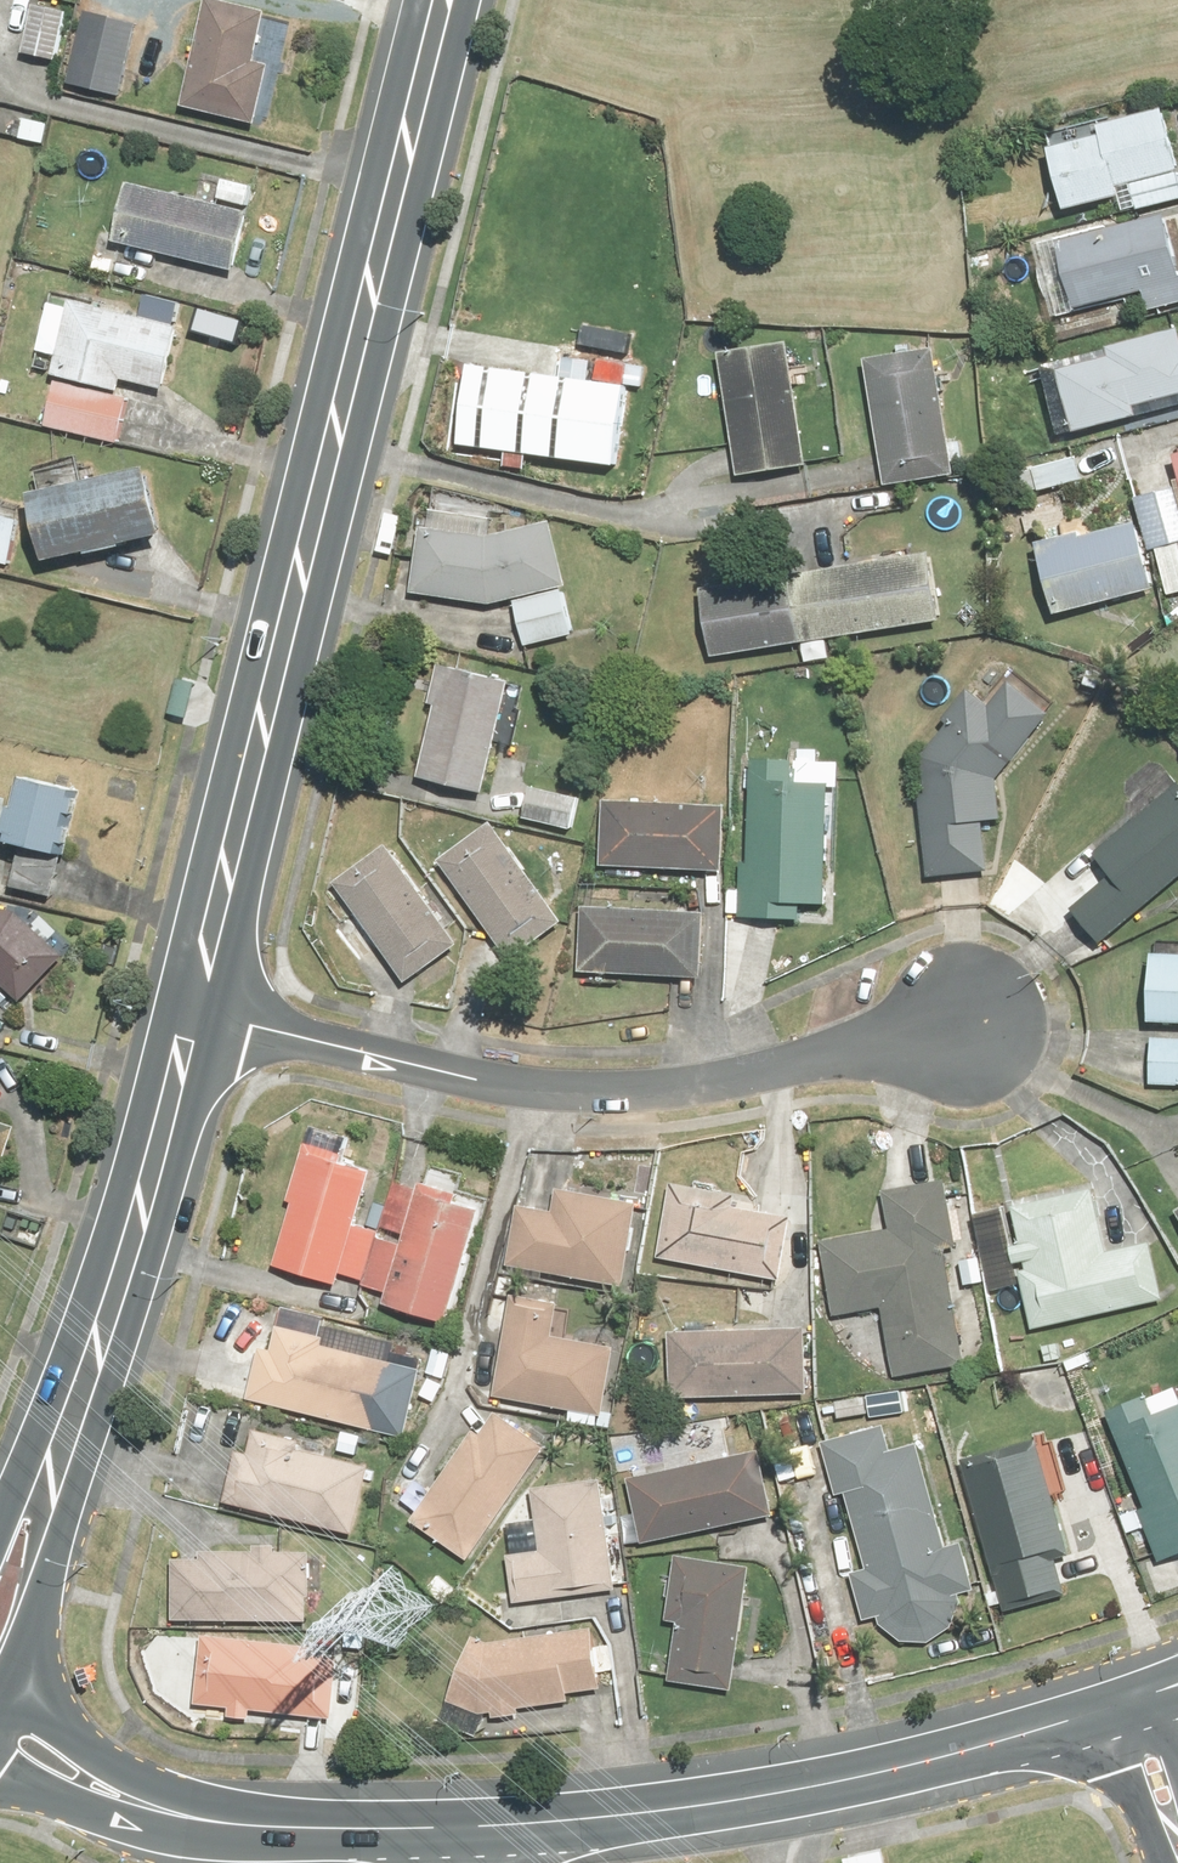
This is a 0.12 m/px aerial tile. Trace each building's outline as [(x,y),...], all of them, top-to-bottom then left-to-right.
[(187,107),(262,125),(276,65),(263,62),(275,11),(227,0),(213,0),(187,107)] [(72,9),(35,1),(24,54),(61,61),(72,9)] [(143,20),(92,8),(72,84),(123,96),(143,20)] [(1102,124),(1104,134),(1054,147),(1071,211),(1127,196),(1132,213),(1177,200),(1177,144),(1168,107),(1102,124)] [(135,183),(120,243),(241,272),(256,213),(135,183)] [(1169,214),(1039,246),(1056,313),(1148,290),(1153,309),(1177,303),(1177,249),(1169,214)] [(187,327),(78,300),(59,376),(126,392),(129,381),(171,391),(187,327)] [(1117,357),(1064,369),(1078,431),(1143,416),(1140,403),(1177,394),(1177,331),(1114,346),(1117,357)] [(794,341),(724,351),(742,474),(812,464),(794,341)] [(874,354),(891,481),(960,472),(943,346),(874,354)] [(459,443),(509,450),(506,465),(533,469),(535,453),(624,466),(631,389),(646,390),(649,366),(571,355),(568,377),(471,364),(459,443)] [(1081,452),(1028,468),(1036,494),(1089,478),(1081,452)] [(41,494),(57,562),(176,534),(160,466),(41,494)] [(1141,496),(1154,551),(1162,549),(1173,595),(1177,593),(1177,486),(1141,496)] [(0,493),(0,559),(15,562),(26,497),(0,493)] [(497,605),(520,599),(531,646),(580,634),(569,588),(575,586),(560,518),(494,537),(429,525),(417,590),(497,605)] [(1157,590),(1141,521),(1045,543),(1061,612),(1157,590)] [(937,550),(704,586),(715,655),(947,619),(937,550)] [(516,681),(448,666),(423,777),(491,792),(516,681)] [(995,704),(974,689),(932,748),(934,872),(991,871),(990,820),(1005,820),(1005,778),(1054,710),(1012,680),(995,704)] [(831,781),(831,760),(804,759),(803,780),(781,779),(782,759),(757,758),(753,859),(745,859),(743,917),(832,920),(836,781),(831,781)] [(84,787),(26,774),(13,829),(18,830),(16,840),(68,852),(71,839),(77,841),(81,827),(75,826),(78,810),(85,812),(89,797),(82,796),(84,787)] [(1078,909),(1107,943),(1177,882),(1177,783),(1096,854),(1115,877),(1078,909)] [(583,796),(534,786),(528,815),(577,825),(583,796)] [(735,802),(610,797),(607,866),(732,872),(735,802)] [(571,920),(498,820),(443,860),(517,960),(571,920)] [(467,941),(391,842),(331,887),(407,987),(467,941)] [(711,910),(585,904),(581,970),(708,976),(711,910)] [(27,1000),(69,954),(21,911),(0,906),(0,976),(27,1000)] [(1169,942),(1169,954),(1154,954),(1151,1021),(1177,1022),(1177,942),(1169,942)] [(1152,1038),(1152,1083),(1177,1083),(1177,1039),(1152,1038)] [(0,1117),(0,1185),(1,1186),(22,1125),(0,1117)] [(307,1149),(274,1263),(344,1283),(377,1169),(307,1149)] [(488,1198),(425,1180),(389,1303),(452,1321),(488,1198)] [(762,1211),(765,1197),(677,1181),(663,1257),(786,1279),(797,1217),(762,1211)] [(953,1246),(958,1246),(950,1182),(889,1190),(894,1229),(825,1239),(836,1313),(888,1305),(898,1374),(930,1369),(968,1364),(953,1246)] [(520,1203),(510,1265),(628,1285),(643,1199),(560,1186),(556,1209),(520,1203)] [(1110,1250),(1096,1188),(1014,1207),(1041,1328),(1167,1299),(1154,1240),(1110,1250)] [(516,1292),(497,1396),(608,1416),(621,1345),(559,1334),(565,1300),(516,1292)] [(263,1345),(250,1398),(382,1430),(399,1360),(328,1343),(330,1335),(282,1324),(276,1348),(263,1345)] [(811,1394),(811,1327),(674,1328),(674,1395),(811,1394)] [(1112,1412),(1152,1503),(1140,1508),(1164,1564),(1177,1558),(1177,1384),(1112,1412)] [(550,1443),(498,1406),(419,1521),(472,1557),(550,1443)] [(240,1450),(228,1503),(358,1533),(374,1464),(303,1447),(305,1439),(259,1428),(253,1453),(240,1450)] [(855,1572),(865,1618),(886,1613),(887,1617),(888,1620),(890,1623),(892,1626),(894,1629),(897,1631),(899,1634),(902,1636),(905,1638),(909,1639),(912,1641),(915,1642),(919,1642),(923,1643),(926,1643),(930,1642),(933,1642),(937,1641),(940,1640),(943,1638),(947,1636),(949,1634),(952,1632),(955,1629),(957,1627),(959,1624),(961,1621),(962,1618),(964,1614),(965,1611),(965,1607),(965,1604),(965,1600),(965,1596),(964,1593),(979,1589),(968,1540),(951,1544),(928,1442),(895,1450),(890,1428),(825,1443),(837,1497),(853,1493),(871,1568),(855,1572)] [(1062,1560),(1074,1557),(1042,1441),(966,1462),(1007,1612),(1072,1594),(1062,1560)] [(765,1449),(631,1478),(645,1542),(778,1513),(765,1449)] [(606,1476),(536,1487),(542,1523),(507,1529),(520,1606),(624,1590),(606,1476)] [(177,1557),(177,1619),(313,1620),(313,1595),(316,1595),(316,1550),(282,1550),(282,1543),(258,1543),(258,1549),(203,1549),(203,1557),(177,1557)] [(678,1556),(669,1619),(682,1621),(675,1680),(740,1688),(756,1566),(678,1556)] [(455,1696),(488,1709),(607,1693),(598,1627),(475,1643),(455,1696)] [(319,1644),(207,1633),(200,1702),(234,1706),(233,1716),(255,1718),(256,1708),(339,1717),(345,1655),(318,1652),(319,1644)]
